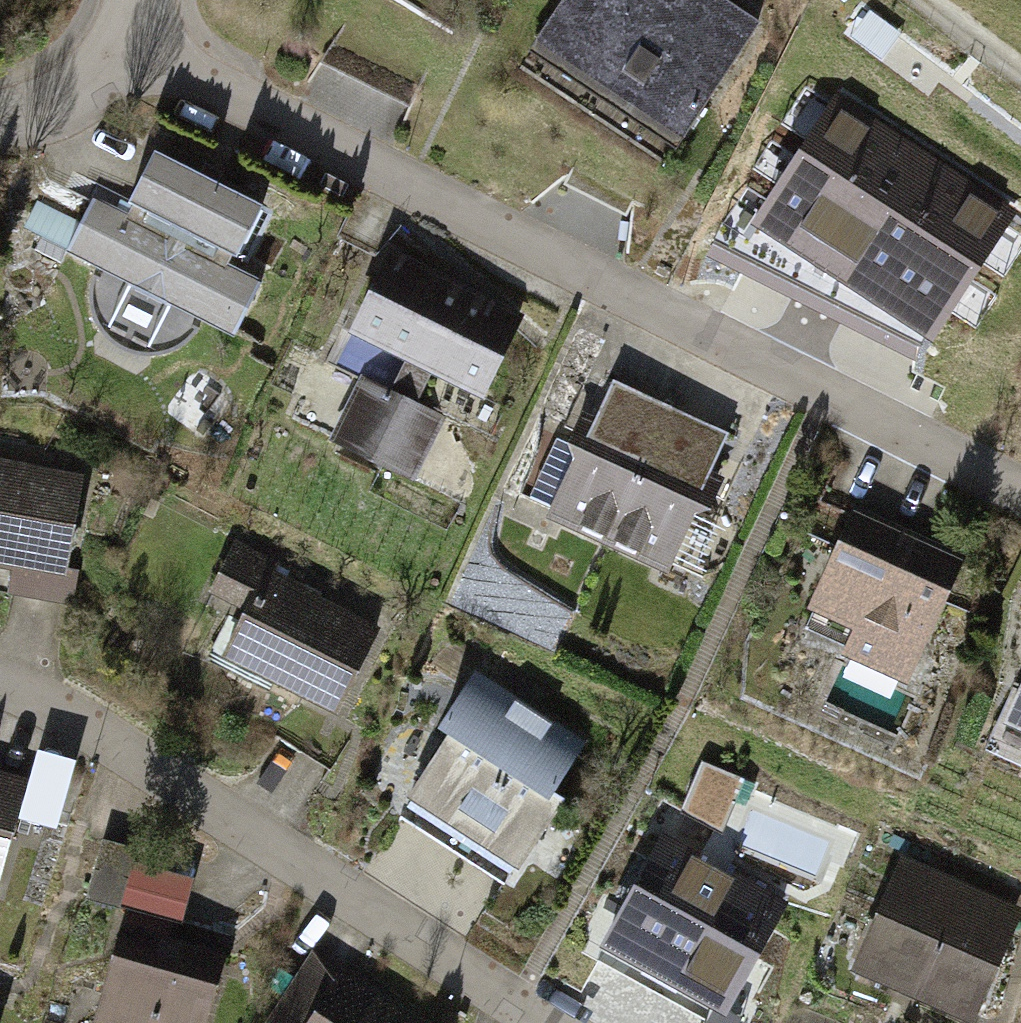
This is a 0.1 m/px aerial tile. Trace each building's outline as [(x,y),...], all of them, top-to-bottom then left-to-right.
[(716,0),(553,0),(522,47),(670,143),(750,22),(716,0)] [(335,31),(320,65),(409,104),(424,70),(335,31)] [(1013,212),(833,105),(749,244),(929,351),(1013,212)] [(91,207),(54,277),(89,295),(85,311),(89,336),(102,357),(128,370),(153,369),(175,361),(188,347),(225,366),(262,295),(230,278),(262,217),(154,161),(121,223),(91,207)] [(378,246),(337,325),(398,356),(382,386),(361,375),(328,439),(406,479),(439,415),(411,400),(426,370),(479,397),(519,317),(378,246)] [(737,434),(597,369),(554,426),(561,447),(535,505),(664,564),(671,550),(703,564),(721,524),(700,514),(737,434)] [(0,453),(0,558),(6,559),(0,592),(66,603),(71,569),(61,567),(78,466),(0,453)] [(846,503),(801,601),(844,620),(834,642),(905,674),(959,555),(846,503)] [(230,604),(208,646),(332,712),(381,622),(226,538),(199,587),(230,604)] [(995,730),(1020,742),(1020,673),(995,730)] [(478,676),(399,800),(501,865),(580,741),(478,676)] [(745,780),(702,763),(683,812),(723,835),(745,780)] [(27,774),(0,767),(0,873),(27,774)] [(79,1022),(206,1022),(224,958),(159,939),(165,916),(179,920),(191,880),(131,863),(134,850),(96,839),(80,894),(126,906),(119,928),(107,925),(79,1022)] [(779,910),(660,846),(607,942),(727,1006),(779,910)] [(890,858),(842,965),(970,1022),(1017,914),(890,858)] [(308,952),(277,997),(300,1012),(292,1022),(422,1022),(308,952)]
